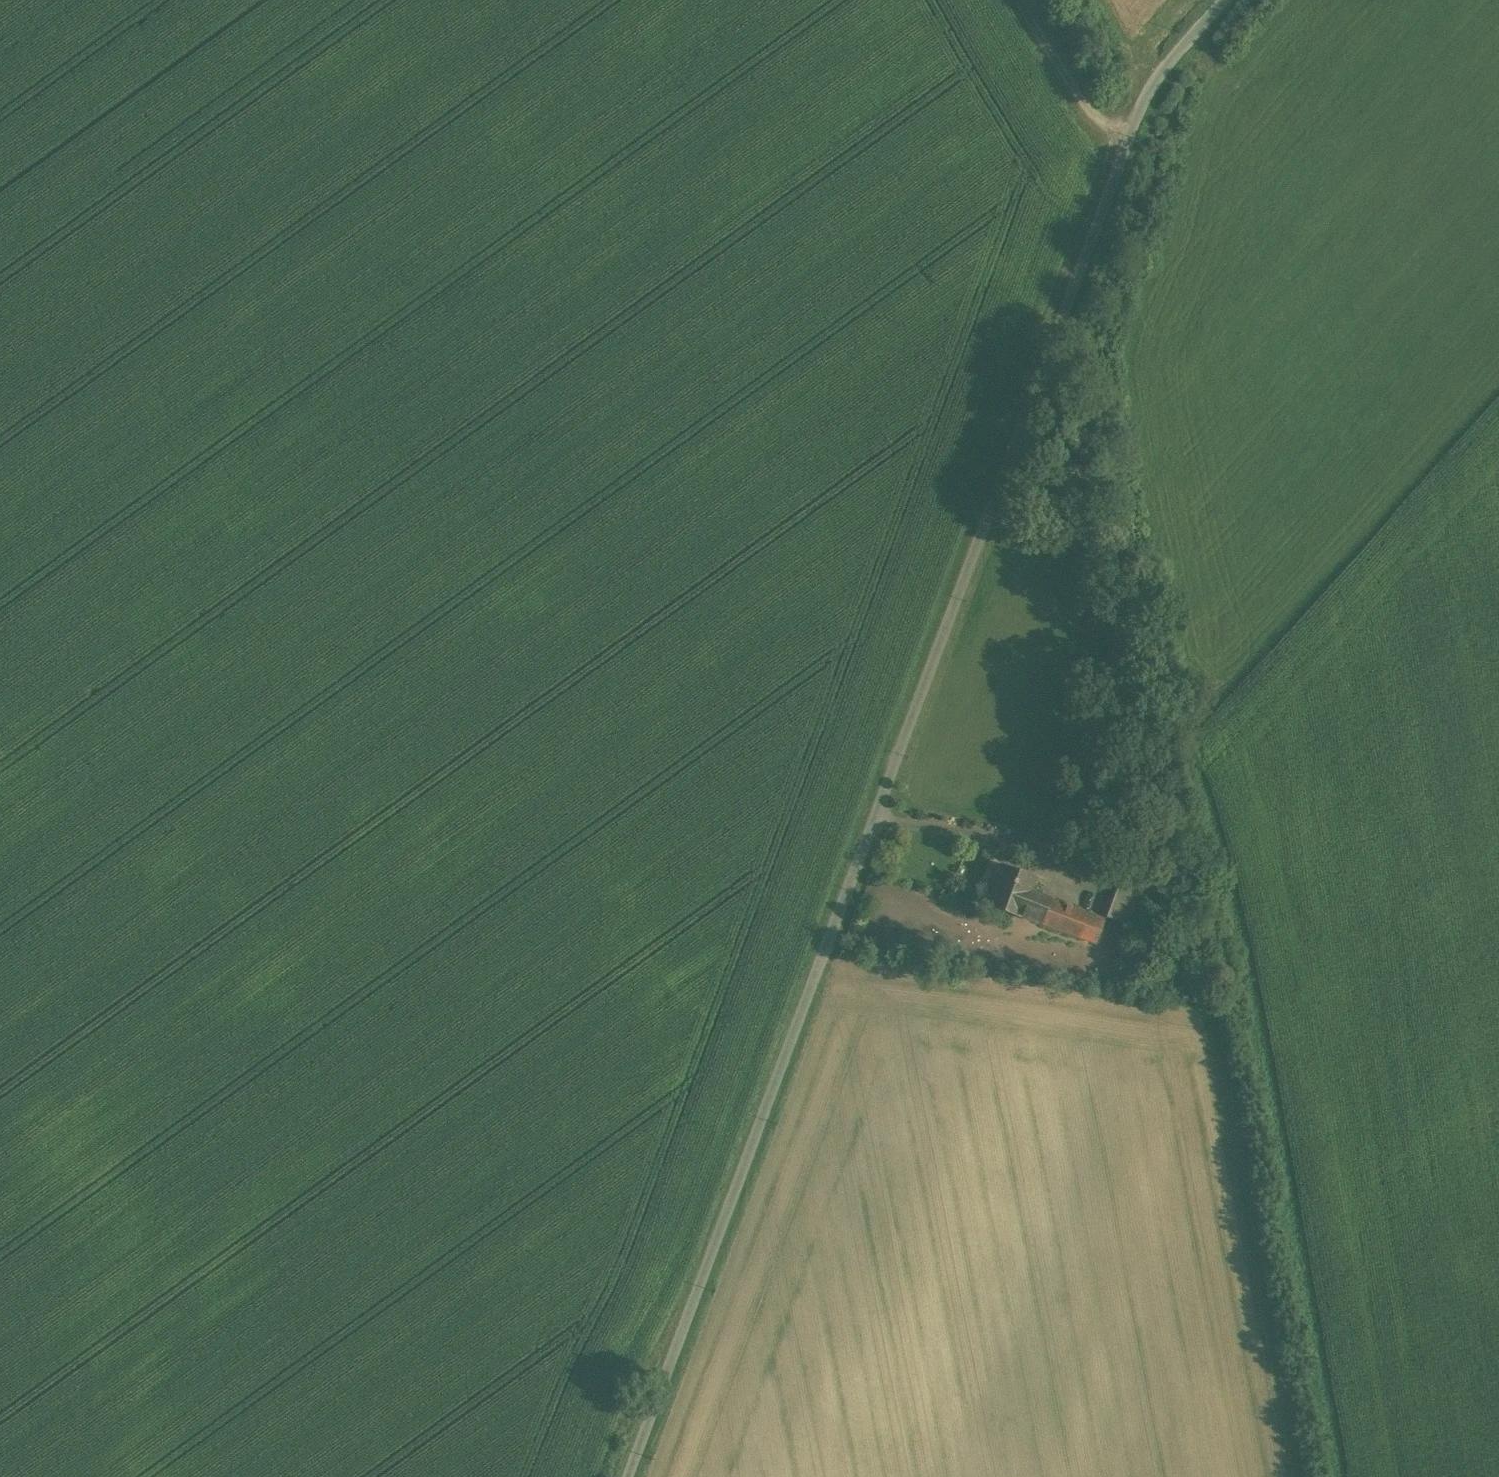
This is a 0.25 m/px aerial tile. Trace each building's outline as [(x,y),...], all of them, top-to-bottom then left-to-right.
[(1002,866),(987,902),(1039,922),(1048,900),(1027,892),(1033,878),(1002,866)] [(1128,926),(1145,883),(1119,873),(1102,917),(1128,926)] [(1048,900),(1039,922),(1100,945),(1108,922),(1048,900)]
